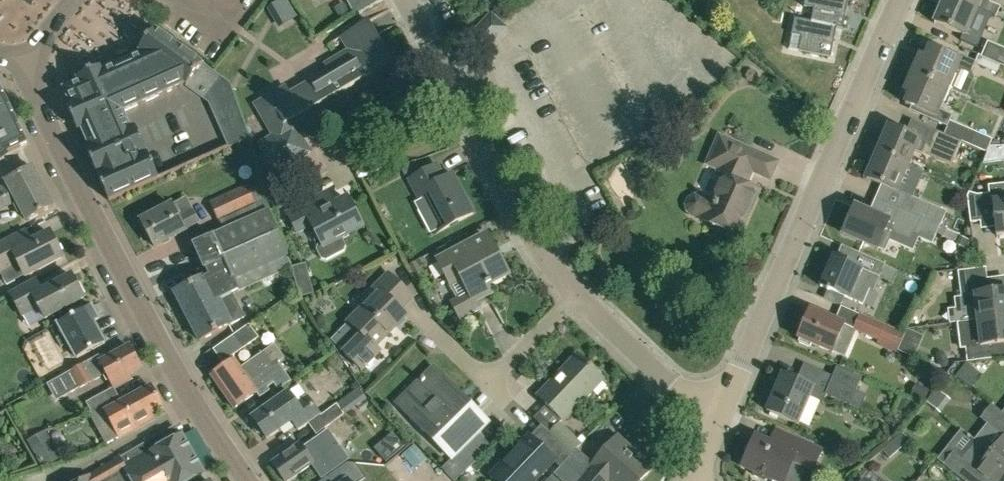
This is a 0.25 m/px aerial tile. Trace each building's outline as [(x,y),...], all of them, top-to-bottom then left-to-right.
[(270,2),(272,5),(267,8),(278,27),(297,17),(287,0),(273,0),(270,2)] [(380,2),(379,0),(346,0),(355,16),(380,2)] [(848,0),(805,0),(804,6),(814,8),(811,21),(836,27),(842,29),(848,0)] [(995,14),(961,0),(943,0),(934,21),(964,35),(973,16),(991,24),(995,14)] [(995,14),(999,7),(990,3),(991,0),(961,0),(995,14)] [(497,37),(506,28),(490,14),(482,23),(497,37)] [(830,57),(836,27),(811,21),(795,18),(792,34),(801,36),(799,50),(830,57)] [(335,111),(328,99),(392,61),(368,20),(346,33),(357,53),(330,69),(332,72),(286,99),(280,90),(256,104),(274,135),(260,143),(276,170),(309,152),(298,133),(335,111)] [(489,45),(497,37),(482,23),(474,31),(489,45)] [(78,83),(63,89),(70,104),(66,106),(77,131),(81,129),(82,130),(90,148),(86,150),(109,201),(158,179),(135,128),(131,130),(130,130),(122,112),(160,95),(184,84),(209,103),(229,147),(250,138),(230,83),(210,69),(155,29),(155,30),(139,52),(142,54),(103,71),(102,68),(76,79),(78,83)] [(481,54),(489,45),(474,31),(466,40),(481,54)] [(987,41),(981,55),(1003,65),(1003,48),(987,41)] [(955,58),(929,46),(924,57),(919,55),(911,73),(948,88),(958,67),(970,73),(976,61),(957,53),(955,58)] [(980,65),(996,72),(999,64),(1003,66),(1003,65),(981,55),(981,56),(978,55),(975,63),(980,65)] [(750,82),(756,81),(759,77),(758,71),(753,69),(748,70),(745,74),(746,79),(750,82)] [(989,146),(992,139),(950,120),(952,115),(939,109),(948,88),(911,73),(904,90),(909,93),(905,103),(931,115),(929,118),(947,126),(944,133),(986,152),(987,152),(989,146)] [(5,159),(3,155),(20,147),(13,129),(16,128),(0,89),(0,162),(5,159)] [(936,131),(911,119),(906,133),(889,126),(878,152),(908,164),(914,150),(951,166),(955,156),(961,159),(962,157),(931,144),(936,131)] [(986,152),(944,133),(944,134),(936,131),(931,144),(962,157),(965,150),(974,154),(972,159),(981,163),(986,152)] [(770,178),(777,161),(719,136),(707,163),(725,171),(712,201),(707,199),(701,197),(695,196),(689,199),(687,204),(688,210),(693,215),(699,217),(739,235),(758,191),(743,184),(749,169),(770,178)] [(982,163),(1003,160),(1003,145),(989,146),(987,152),(982,163)] [(875,198),(899,208),(905,194),(897,190),(908,164),(878,152),(867,177),(881,184),(875,198)] [(401,165),(405,174),(419,167),(415,160),(401,165)] [(445,178),(437,164),(409,179),(419,198),(425,195),(443,229),(473,213),(453,174),(445,178)] [(32,167),(6,181),(8,185),(0,190),(0,211),(17,202),(27,220),(53,206),(32,167)] [(977,195),(969,193),(968,197),(971,223),(981,222),(979,208),(993,207),(996,236),(1003,235),(1003,183),(988,185),(989,194),(977,195)] [(256,204),(247,184),(210,201),(218,222),(256,204)] [(345,199),(333,205),(327,193),(310,201),(287,214),(297,231),(311,224),(321,243),(316,245),(315,251),(319,259),(325,261),(343,252),(344,246),(340,237),(360,227),(345,199)] [(905,194),(899,208),(940,226),(946,211),(905,194)] [(178,217),(172,204),(140,221),(154,247),(185,231),(184,230),(199,222),(192,210),(178,217)] [(887,220),(869,212),(854,206),(843,233),(886,251),(892,237),(892,236),(892,235),(882,230),(887,220)] [(940,226),(899,208),(893,222),(915,232),(914,236),(932,244),(937,232),(944,236),(947,229),(940,226)] [(213,235),(193,244),(205,270),(224,261),(232,279),(237,290),(291,266),(286,254),(288,254),(268,210),(267,211),(226,229),(213,235)] [(49,232),(17,249),(11,238),(0,243),(0,273),(6,284),(25,275),(62,257),(49,232)] [(496,258),(484,235),(438,260),(451,284),(461,278),(470,294),(453,303),(462,320),(480,310),(475,302),(490,293),(486,286),(508,274),(498,256),(496,258)] [(957,244),(968,248),(971,240),(960,236),(957,244)] [(897,271),(884,265),(885,263),(860,252),(854,265),(833,256),(820,285),(862,303),(869,288),(873,290),(880,276),(893,281),(897,271)] [(427,263),(424,257),(408,265),(414,277),(423,272),(420,267),(427,263)] [(983,281),(987,280),(986,270),(958,273),(962,310),(976,309),(977,320),(1003,317),(1003,292),(985,294),(983,281)] [(231,294),(221,274),(208,281),(205,276),(174,292),(187,316),(218,301),(231,294)] [(368,366),(374,361),(374,358),(373,357),(379,350),(374,346),(405,315),(399,309),(411,296),(389,274),(366,296),(370,300),(348,322),(361,334),(343,352),(360,369),(364,365),(365,366),(368,366)] [(36,280),(10,294),(22,315),(36,307),(43,320),(84,297),(72,275),(43,292),(36,280)] [(313,294),(309,279),(295,282),(299,297),(313,294)] [(218,301),(187,316),(199,341),(230,325),(244,318),(231,294),(218,301)] [(77,359),(105,343),(94,322),(99,319),(92,305),(57,324),(63,335),(57,338),(61,347),(68,343),(77,359)] [(804,324),(798,337),(800,338),(799,342),(810,347),(811,343),(832,352),(832,351),(844,324),(810,310),(808,313),(805,312),(800,323),(804,324)] [(904,332),(859,313),(853,328),(852,329),(856,331),(878,340),(876,344),(896,352),(904,332)] [(991,345),(1003,344),(1003,317),(977,320),(959,323),(962,349),(966,348),(968,362),(993,359),(991,345)] [(239,351),(258,337),(249,324),(230,337),(239,351)] [(223,392),(280,353),(275,344),(240,368),(235,361),(212,377),(223,392)] [(140,367),(129,347),(103,362),(99,356),(70,371),(46,384),(53,397),(77,384),(79,388),(106,374),(114,388),(131,379),(129,374),(140,367)] [(278,390),(291,380),(277,360),(283,356),(280,353),(223,392),(234,408),(256,393),(259,397),(269,391),(267,387),(273,383),(278,390)] [(562,420),(602,379),(577,355),(537,395),(562,420)] [(834,376),(809,365),(802,382),(783,373),(767,410),(798,424),(813,388),(827,394),(826,394),(850,405),(860,409),(866,395),(856,391),(862,377),(838,367),(834,376)] [(933,365),(927,374),(937,381),(943,372),(933,365)] [(452,458),(487,423),(433,368),(397,404),(452,458)] [(321,415),(299,385),(252,418),(254,420),(252,421),(251,425),(256,432),(260,433),(262,432),(267,439),(292,421),(299,430),(308,424),(321,415)] [(924,403),(929,391),(916,385),(910,397),(924,403)] [(162,407),(151,387),(124,401),(121,396),(103,406),(112,422),(127,414),(135,428),(153,419),(150,414),(162,407)] [(350,395),(356,405),(365,399),(358,388),(349,395),(350,395)] [(896,411),(907,415),(911,405),(900,401),(896,411)] [(321,415),(308,424),(314,432),(316,434),(344,414),(337,404),(321,415)] [(992,406),(984,416),(1003,431),(1003,430),(1003,429),(1003,415),(992,406)] [(618,416),(612,422),(619,428),(624,422),(618,416)] [(198,464),(176,426),(154,439),(80,480),(168,480),(198,464)] [(562,426),(553,435),(571,453),(580,443),(562,426)] [(42,468),(60,458),(46,430),(27,440),(42,468)] [(272,463),(285,480),(289,480),(311,465),(321,479),(349,460),(328,430),(302,448),(299,444),(272,463)] [(571,453),(553,435),(552,434),(541,447),(529,436),(491,476),(497,480),(533,480),(553,460),(558,466),(571,453)] [(554,474),(561,480),(609,480),(611,478),(614,480),(639,480),(650,469),(641,460),(642,458),(617,436),(593,463),(582,476),(565,462),(554,474)] [(742,466),(754,471),(753,473),(754,475),(764,480),(767,479),(768,477),(777,480),(800,480),(806,467),(813,470),(821,450),(795,438),(789,451),(770,443),(755,436),(742,466)] [(991,453),(991,454),(1003,464),(1003,437),(991,453)] [(891,442),(882,450),(889,457),(897,450),(891,442)] [(991,454),(991,453),(976,442),(960,462),(952,456),(945,465),(963,480),(964,480),(1003,480),(1003,464),(991,454)] [(467,469),(457,459),(445,472),(454,480),(455,480),(467,469)] [(365,478),(356,464),(347,464),(322,480),(361,480),(365,478)]
